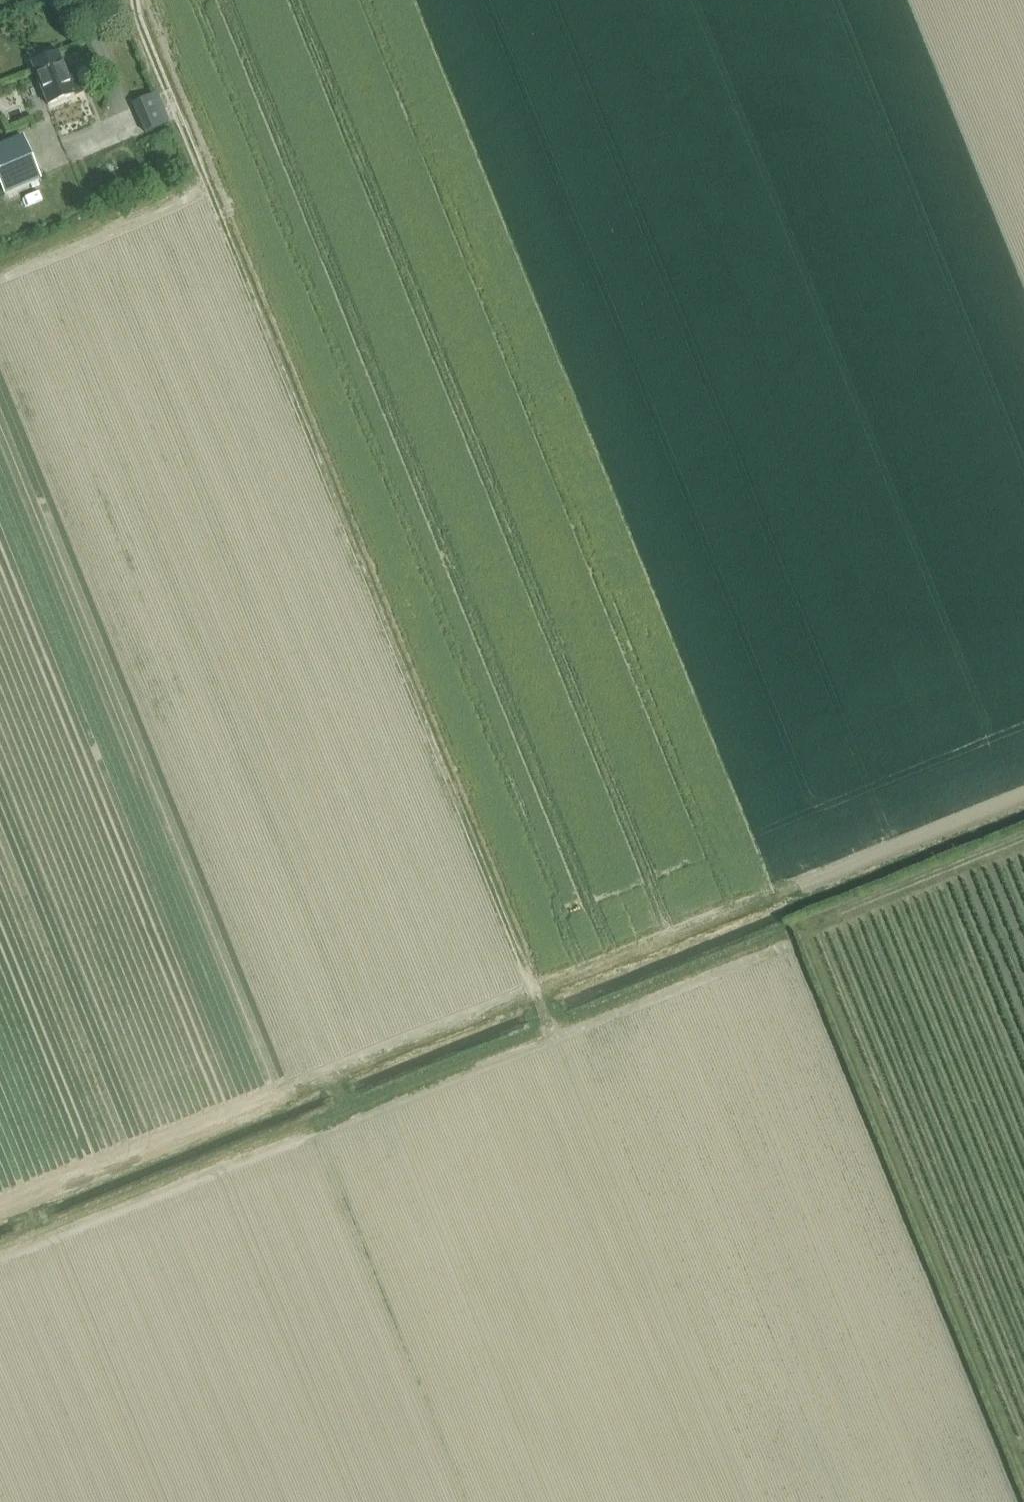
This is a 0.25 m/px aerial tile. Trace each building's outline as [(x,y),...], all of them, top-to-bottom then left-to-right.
[(48,105),(83,91),(77,75),(67,79),(58,54),(31,64),(48,105)] [(40,180),(22,136),(0,146),(0,184),(4,195),(40,180)]
